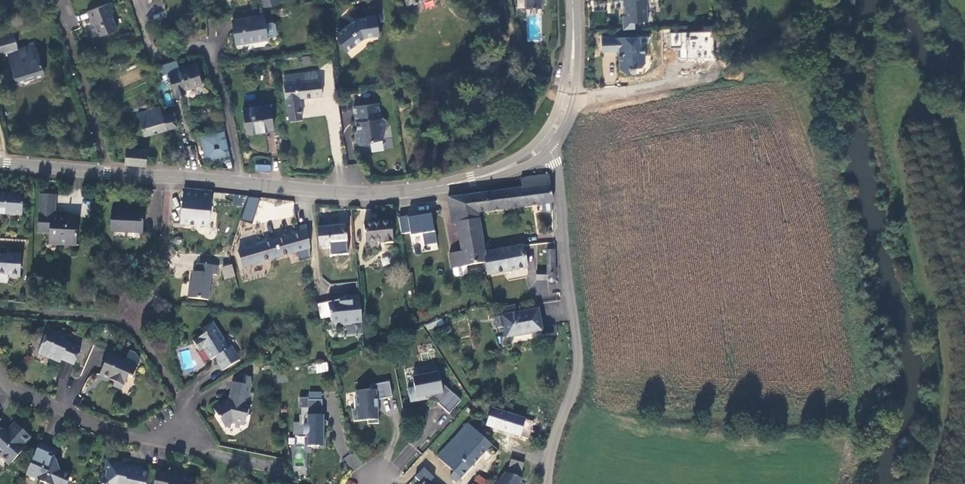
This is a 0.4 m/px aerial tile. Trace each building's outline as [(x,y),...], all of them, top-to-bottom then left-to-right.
[(526,8),(541,8),(540,0),(526,0),(526,8)] [(624,1),(624,7),(623,7),(624,17),(622,17),(622,31),(634,31),(633,23),(635,21),(645,20),(644,6),(645,4),(645,0),(624,0),(624,1)] [(111,2),(87,11),(90,20),(92,19),(99,36),(117,30),(112,17),(115,12),(111,2)] [(357,16),(338,32),(338,37),(348,49),(365,36),(380,34),(377,13),(357,16)] [(268,39),(264,15),(232,20),(236,42),(255,39),(256,41),(268,39)] [(1,54),(7,53),(17,82),(44,74),(35,44),(19,49),(14,31),(12,32),(4,34),(0,36),(0,50),(1,54)] [(670,50),(680,50),(679,60),(714,60),(714,32),(670,31),(670,50)] [(637,38),(600,39),(601,53),(617,53),(618,70),(621,74),(628,73),(628,69),(638,69),(641,65),(641,46),(638,46),(637,38)] [(186,90),(202,85),(196,64),(169,72),(176,96),(183,93),(187,92),(186,90)] [(287,75),(288,84),(319,81),(318,72),(287,75)] [(290,120),(302,119),(301,98),(322,95),(321,81),(319,81),(288,84),(286,84),(290,120)] [(274,128),(270,104),(243,109),(247,133),(274,128)] [(146,135),(168,129),(164,114),(161,106),(139,112),(146,135)] [(382,111),(356,114),(359,129),(361,128),(361,136),(359,136),(357,139),(358,150),(361,152),(369,151),(370,148),(386,146),(388,136),(390,133),(389,128),(386,126),(384,125),(382,111)] [(164,114),(168,129),(178,126),(176,120),(174,112),(166,114),(164,114)] [(224,130),(201,136),(206,159),(230,154),(224,130)] [(126,164),(147,165),(148,151),(128,149),(126,164)] [(522,188),(485,193),(489,211),(553,202),(549,175),(527,177),(521,178),(522,188)] [(214,193),(186,190),(182,223),(209,226),(214,193)] [(485,191),(470,193),(475,218),(479,217),(479,212),(489,211),(485,193),(485,191)] [(6,192),(5,196),(1,195),(2,192),(0,192),(0,214),(24,215),(25,193),(6,192)] [(461,252),(451,254),(454,268),(467,266),(482,263),(486,262),(487,262),(485,250),(479,217),(475,218),(470,193),(466,194),(447,196),(447,198),(452,224),(456,223),(461,252)] [(57,195),(41,194),(39,224),(51,224),(50,233),(49,244),(77,246),(79,222),(68,222),(69,218),(55,217),(57,195)] [(234,195),(233,204),(243,205),(244,196),(234,195)] [(247,195),(242,219),(253,222),(259,198),(247,195)] [(541,205),(542,212),(551,210),(550,203),(541,205)] [(111,232),(143,234),(145,212),(128,211),(129,213),(121,213),(112,212),(111,232)] [(437,242),(432,213),(400,217),(401,234),(410,233),(423,232),(425,244),(437,242)] [(393,243),(391,221),(364,224),(366,244),(383,241),(383,243),(393,243)] [(39,224),(39,233),(50,233),(51,224),(39,224)] [(345,225),(318,228),(319,247),(330,246),(331,256),(348,254),(345,225)] [(310,248),(306,226),(298,228),(298,235),(259,246),(263,262),(310,248)] [(523,244),(485,250),(487,262),(486,262),(487,269),(488,273),(527,267),(523,244)] [(263,262),(259,246),(239,252),(244,268),(251,266),(263,262)] [(555,254),(555,250),(548,250),(547,271),(547,280),(548,283),(550,284),(555,283),(556,281),(557,280),(556,276),(555,254)] [(13,255),(12,256),(7,256),(0,256),(0,275),(10,275),(10,277),(21,278),(22,255),(13,255)] [(221,266),(225,279),(236,276),(232,263),(221,266)] [(218,267),(198,265),(197,274),(195,274),(194,287),(190,286),(189,300),(210,302),(212,276),(218,277),(218,267)] [(467,266),(454,268),(455,274),(457,276),(466,274),(468,272),(467,266)] [(547,280),(547,271),(537,271),(537,280),(547,280)] [(352,323),(362,322),(359,296),(350,298),(348,297),(343,298),(344,300),(345,303),(340,304),(339,302),(327,305),(334,333),(341,331),(341,327),(352,325),(352,323)] [(504,308),(505,316),(518,314),(516,306),(504,308)] [(506,327),(508,338),(543,331),(539,310),(518,314),(505,316),(504,316),(506,327)] [(506,327),(504,316),(496,318),(498,329),(506,327)] [(428,329),(444,323),(442,319),(426,325),(428,329)] [(201,330),(205,334),(206,333),(205,329),(212,324),(211,323),(201,330)] [(200,351),(205,348),(212,361),(215,359),(217,357),(220,362),(218,363),(223,371),(241,360),(235,352),(233,353),(230,349),(219,332),(218,333),(212,324),(205,329),(206,333),(205,334),(194,342),(200,351)] [(41,353),(56,360),(58,357),(63,359),(74,365),(82,347),(71,342),(73,339),(67,337),(66,338),(59,335),(50,331),(41,353)] [(110,350),(104,364),(108,366),(104,376),(115,380),(117,377),(126,381),(129,374),(133,376),(138,366),(140,359),(135,352),(130,350),(127,357),(128,358),(127,361),(121,359),(123,355),(110,350)] [(316,373),(328,372),(328,362),(315,363),(316,373)] [(108,366),(104,364),(100,374),(104,376),(108,366)] [(430,396),(433,399),(450,414),(462,401),(442,383),(440,372),(435,373),(434,369),(424,371),(424,375),(413,377),(415,388),(408,389),(411,403),(427,400),(426,397),(430,396)] [(124,386),(126,381),(117,377),(115,380),(115,381),(124,386)] [(220,402),(213,408),(225,427),(231,423),(245,425),(248,410),(250,410),(251,403),(250,403),(248,402),(248,399),(251,386),(233,382),(230,396),(232,397),(232,400),(229,400),(222,405),(220,402)] [(378,400),(393,397),(390,382),(371,386),(371,390),(356,391),(357,399),(355,400),(355,409),(352,410),(354,422),(368,421),(368,425),(379,424),(378,400)] [(304,425),(304,435),(308,435),(308,447),(313,447),(313,449),(319,449),(319,447),(324,447),(324,430),(329,422),(324,420),(324,415),(323,415),(323,400),(309,400),(308,408),(302,408),(302,415),(300,415),(300,425),(304,425)] [(487,425),(529,439),(534,421),(492,408),(487,425)] [(16,423),(9,431),(12,434),(20,426),(16,423)] [(469,423),(438,456),(462,478),(492,444),(469,423)] [(2,455),(1,456),(11,466),(27,449),(25,446),(32,438),(20,426),(12,434),(9,431),(0,426),(0,453),(2,455)] [(40,444),(29,471),(37,475),(39,480),(48,483),(57,483),(58,483),(59,483),(67,483),(71,475),(62,471),(54,457),(57,451),(40,444)] [(524,463),(512,459),(508,473),(520,477),(524,463)] [(126,467),(126,469),(121,468),(121,465),(122,463),(108,461),(106,471),(108,471),(106,477),(101,480),(102,483),(140,483),(143,468),(127,465),(126,467)] [(429,483),(435,477),(424,466),(414,477),(421,483),(420,483),(430,483),(429,483)] [(29,471),(27,475),(39,480),(37,475),(29,471)] [(157,473),(155,483),(195,483),(196,479),(181,477),(182,473),(172,472),(171,475),(157,473)] [(506,472),(499,483),(520,483),(522,480),(506,472)] [(473,483),(474,483),(487,483),(489,482),(479,475),(473,483)]
